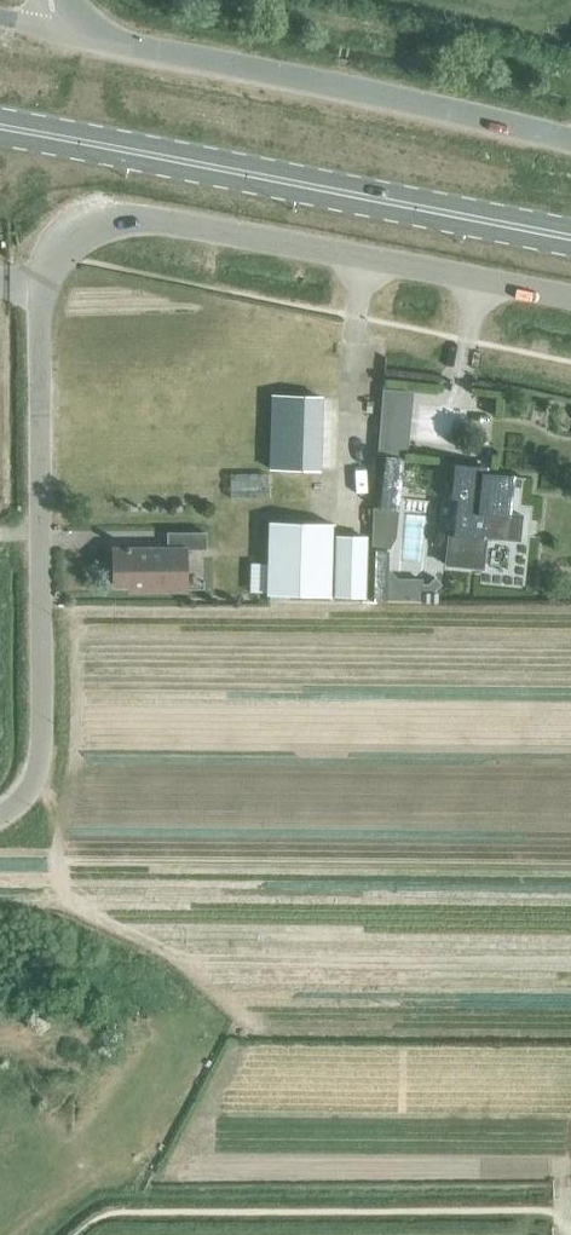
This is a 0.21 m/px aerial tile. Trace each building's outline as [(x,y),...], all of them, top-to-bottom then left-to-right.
[(381,387),(379,447),(409,449),(411,388),(381,387)] [(318,469),(318,467),(320,395),(271,395),(269,467),(269,468),(318,469)] [(373,505),(376,505),(397,507),(402,459),(378,456),(373,505)] [(442,493),(442,495),(448,495),(456,496),(455,503),(452,503),(449,531),(448,531),(448,532),(449,532),(447,549),(446,549),(446,550),(444,563),(485,568),(486,554),(486,553),(484,553),(485,536),(507,538),(520,540),(522,515),(510,514),(513,477),(524,478),(524,477),(488,473),(484,473),(484,476),(477,475),(478,466),(477,466),(445,463),(445,465),(447,465),(445,477),(445,481),(444,493),(442,493)] [(332,523),(268,521),(266,594),(330,595),(332,523)] [(125,549),(114,549),(114,583),(129,583),(129,589),(184,589),(184,549),(206,549),(206,531),(167,532),(167,548),(128,549),(129,545),(125,545),(125,549)] [(366,537),(365,537),(336,536),(334,595),(364,596),(366,537)] [(371,548),(370,599),(422,600),(422,579),(396,579),(387,568),(387,549),(371,548)] [(422,600),(437,601),(437,593),(434,589),(441,583),(434,576),(427,583),(422,582),(422,600)]
